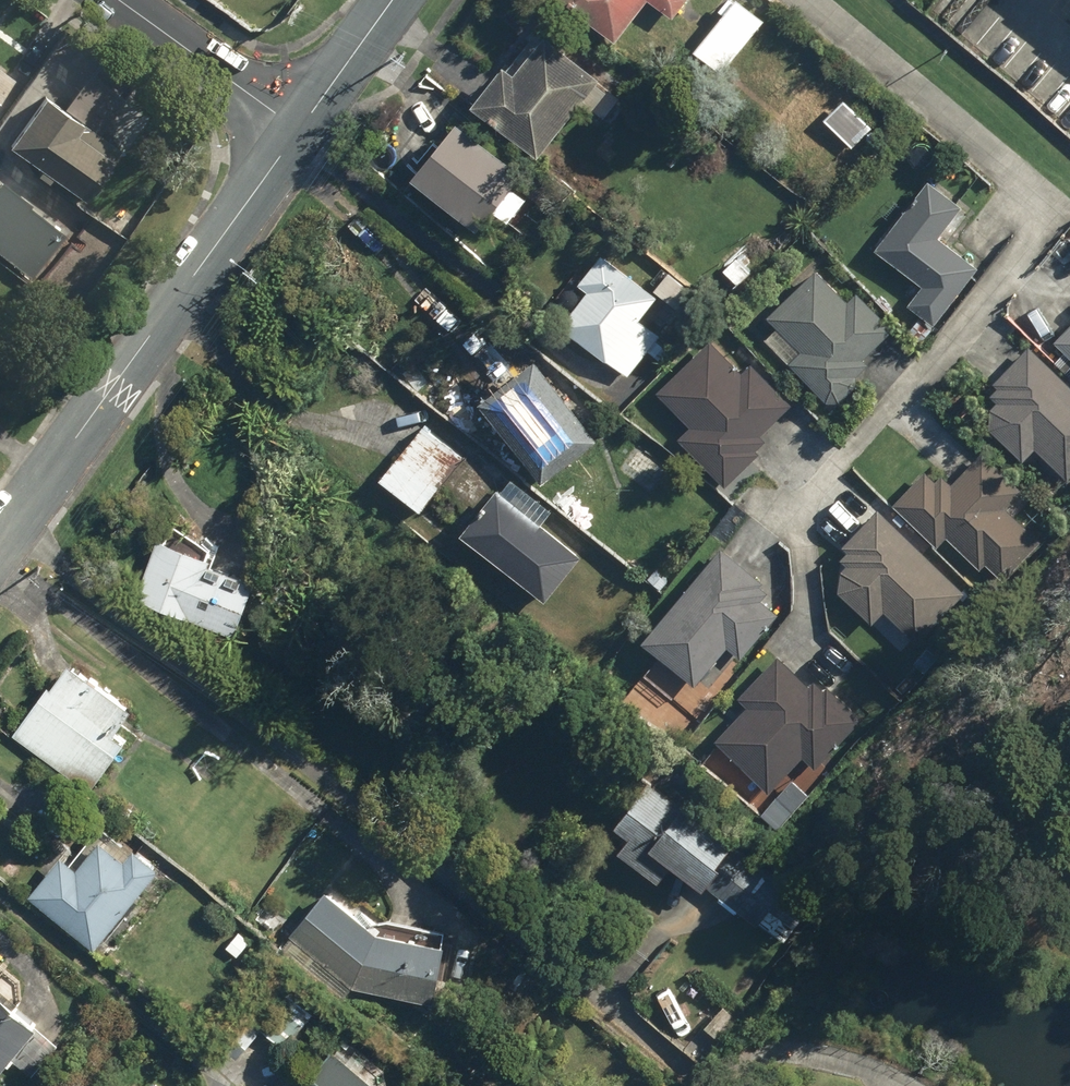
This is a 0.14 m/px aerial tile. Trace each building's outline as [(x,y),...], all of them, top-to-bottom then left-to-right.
[(613,37),(642,0),(565,0),(613,37)] [(671,14),(683,0),(653,0),(671,14)] [(723,68),(763,17),(742,0),(730,0),(695,45),(723,68)] [(468,100),(536,153),(597,76),(542,32),(512,69),(500,60),(468,100)] [(12,81),(0,73),(0,97),(12,81)] [(7,150),(84,203),(112,163),(75,138),(82,127),(43,99),(7,150)] [(827,117),(853,143),(870,127),(844,100),(827,117)] [(145,118),(156,124),(161,114),(151,109),(145,118)] [(408,170),(475,224),(520,168),(454,115),(408,170)] [(907,302),(932,321),(977,264),(937,233),(960,203),(928,177),(874,245),(921,282),(907,302)] [(30,279),(64,236),(0,189),(0,255),(30,279)] [(557,322),(626,374),(659,334),(637,317),(655,294),(601,250),(576,279),(586,287),(557,322)] [(721,268),(737,284),(751,270),(737,254),(721,268)] [(765,314),(800,348),(787,360),(825,399),(838,400),(855,383),(855,373),(868,361),(863,356),(892,326),(855,289),(846,299),(815,266),(765,314)] [(1054,340),(1069,355),(1069,324),(1054,340)] [(710,337),(654,389),(689,424),(677,435),(724,485),(758,451),(755,448),(764,438),(760,434),(790,403),(750,362),(742,370),(710,337)] [(1029,344),(992,381),(997,386),(989,393),(996,400),(989,406),(988,426),(1022,459),(1035,447),(1067,478),(1069,475),(1069,383),(1029,344)] [(650,346),(639,359),(646,365),(657,352),(650,346)] [(477,397),(541,480),(597,439),(535,355),(477,397)] [(438,481),(469,506),(492,477),(421,423),(377,476),(417,508),(438,481)] [(1021,488),(982,450),(951,483),(941,473),(935,480),(925,470),(894,502),(936,544),(946,534),(979,567),(985,562),(1003,578),(1039,539),(1004,507),(1021,488)] [(459,530),(543,597),(579,554),(495,486),(459,530)] [(965,591),(877,507),(841,544),(846,549),(839,556),(845,562),(839,567),(836,590),(870,622),(883,608),(915,641),(965,591)] [(907,519),(897,511),(891,517),(901,526),(907,519)] [(187,615),(233,631),(252,578),(206,561),(207,555),(155,537),(134,597),(187,616),(187,615)] [(720,546),(640,638),(693,683),(726,645),(739,657),(776,612),(760,598),(766,590),(758,583),(761,581),(720,546)] [(647,576),(661,588),(668,580),(655,568),(647,576)] [(713,736),(767,789),(802,754),(814,766),(861,717),(827,685),(824,688),(813,679),(809,684),(778,653),(737,695),(746,705),(713,736)] [(11,732),(86,787),(121,739),(110,731),(129,704),(65,659),(11,732)] [(672,860),(756,923),(787,880),(731,839),(733,837),(704,814),(701,819),(680,803),(676,809),(643,783),(613,822),(628,835),(617,849),(658,878),(672,860)] [(26,894),(92,948),(157,864),(131,843),(121,855),(97,835),(74,865),(59,853),(26,894)] [(350,984),(431,998),(441,943),(375,931),(323,888),(288,932),(350,984)] [(758,921),(780,938),(791,925),(769,907),(758,921)] [(258,924),(271,934),(281,922),(268,912),(258,924)] [(34,1025),(0,995),(0,1064),(34,1025)] [(221,1047),(234,1059),(256,1032),(255,1032),(270,1014),(258,1004),(221,1047)] [(704,1026),(717,1038),(732,1021),(719,1009),(704,1026)] [(330,1046),(298,1085),(378,1085),(330,1046)]
